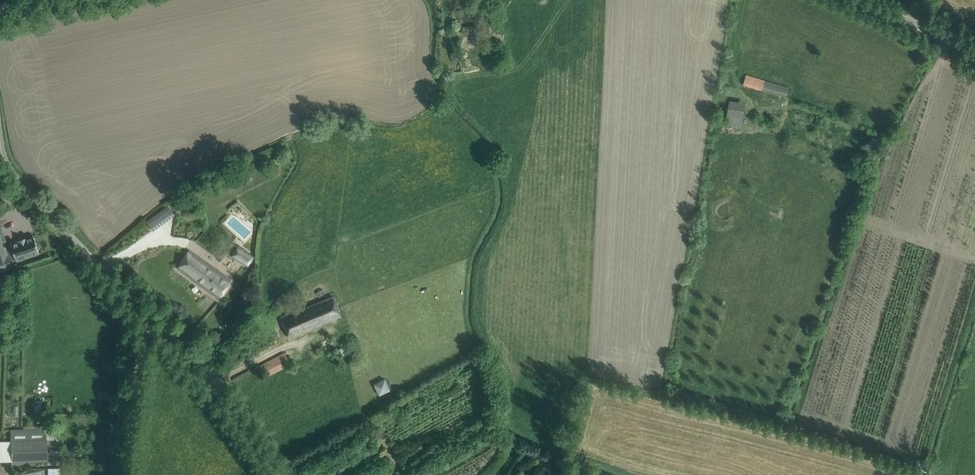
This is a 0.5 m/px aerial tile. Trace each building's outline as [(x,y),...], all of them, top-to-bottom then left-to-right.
[(786,97),(786,96),(789,86),(746,74),(743,85),(786,97)] [(741,127),(745,102),(730,99),(725,124),(741,127)] [(152,230),(173,215),(167,207),(147,222),(152,230)] [(8,268),(8,267),(10,267),(11,267),(9,262),(10,262),(16,259),(17,261),(17,260),(39,253),(33,235),(33,236),(25,238),(18,240),(19,241),(18,241),(11,243),(10,243),(12,247),(6,249),(5,249),(3,242),(4,242),(6,241),(1,226),(0,226),(0,271),(8,268)] [(227,253),(248,266),(254,255),(234,243),(227,253)] [(191,278),(219,299),(225,291),(232,281),(189,251),(178,268),(191,278)] [(340,315),(336,306),(331,295),(301,309),(300,308),(280,317),(289,338),(340,315)] [(290,363),(284,352),(260,366),(265,376),(290,363)] [(390,390),(385,378),(374,384),(379,395),(390,390)] [(43,410),(43,400),(35,400),(35,409),(43,410)] [(46,429),(10,430),(11,461),(47,460),(46,429)] [(11,461),(10,430),(0,431),(0,462),(11,461)]
